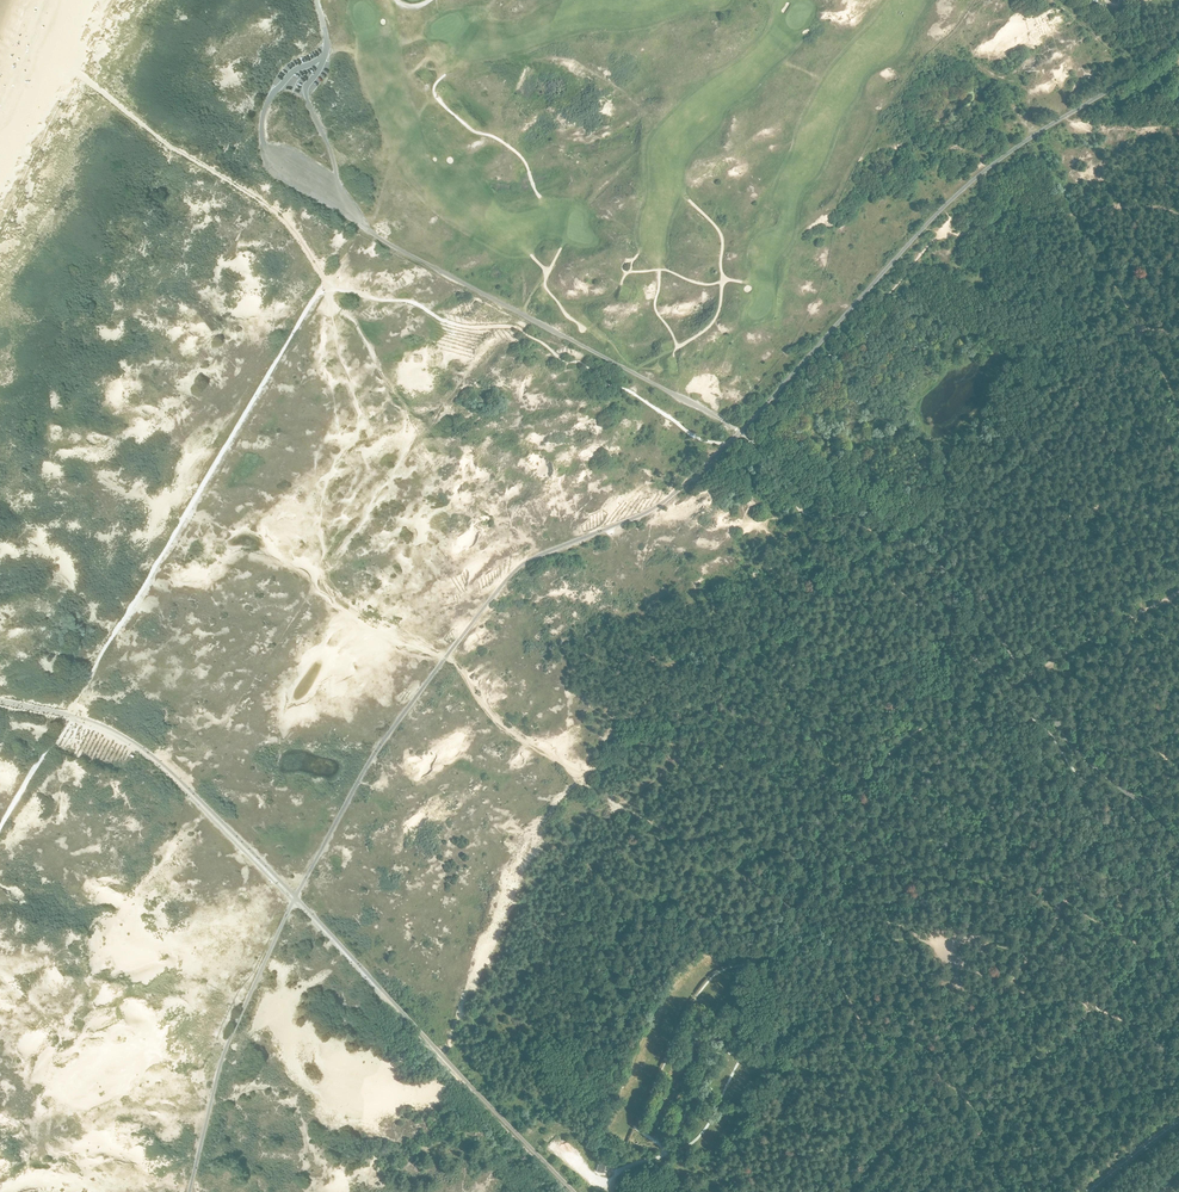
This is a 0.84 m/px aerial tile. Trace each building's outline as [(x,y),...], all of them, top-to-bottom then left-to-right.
[(603,1163),(599,1162),(598,1166),(596,1170),(604,1172),(606,1164),(603,1163)]
